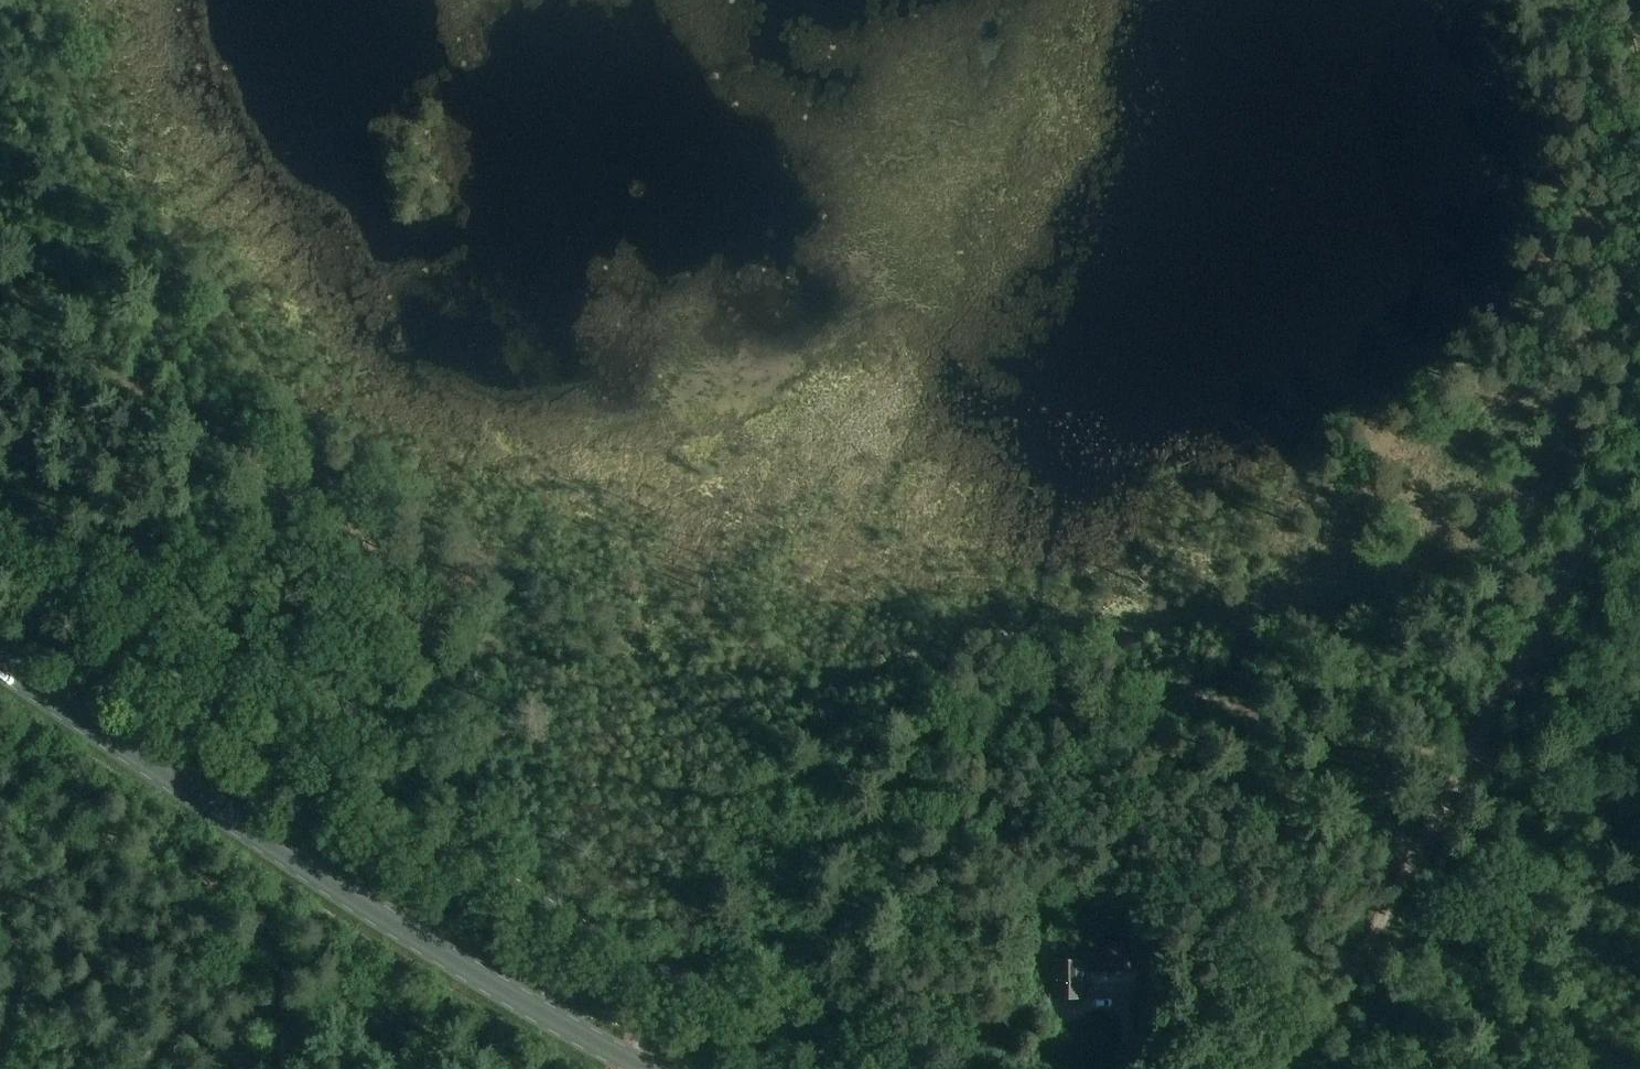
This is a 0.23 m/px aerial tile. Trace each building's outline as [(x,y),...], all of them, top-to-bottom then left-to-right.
[(1050,959),(1051,997),(1085,996),(1084,983),(1087,983),(1087,971),(1130,970),(1130,942),(1106,942),(1107,954),(1068,954),(1068,958),(1050,959)]
